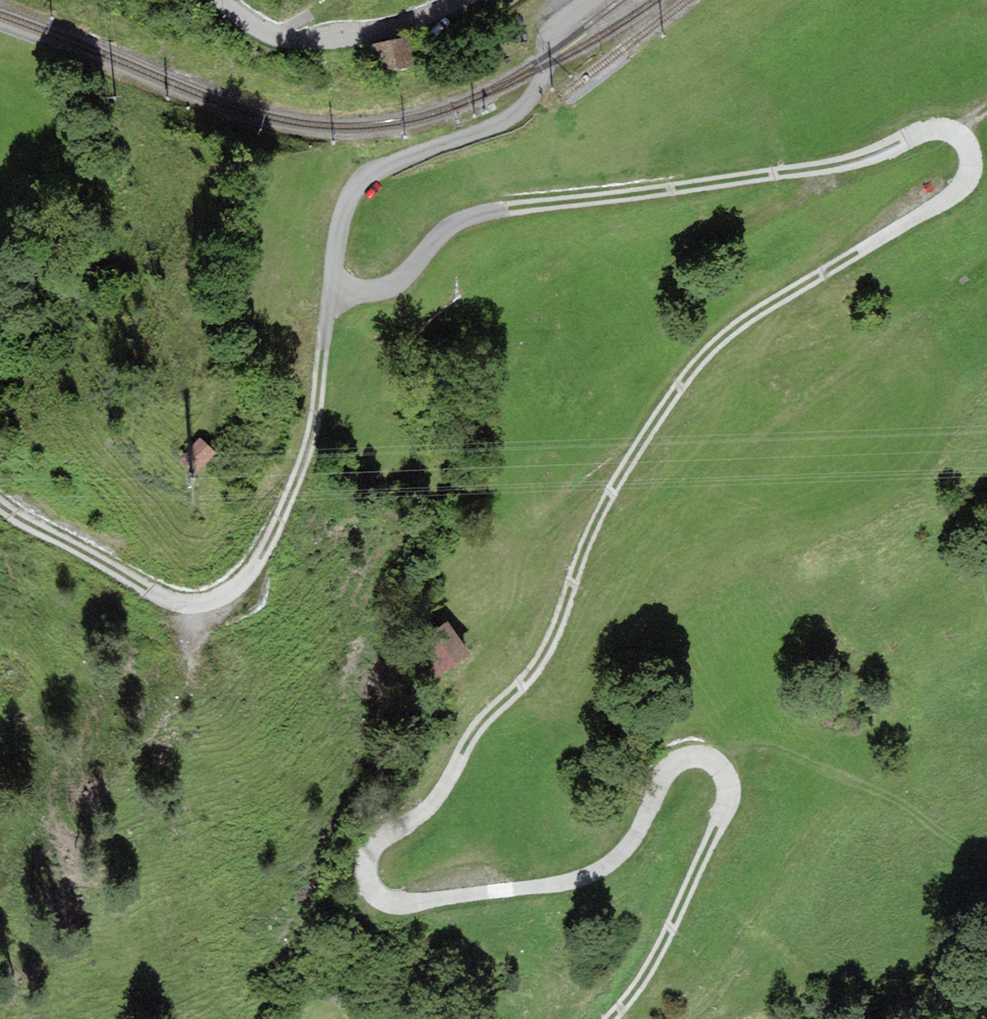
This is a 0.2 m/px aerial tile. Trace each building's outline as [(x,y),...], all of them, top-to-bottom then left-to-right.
[(409,36),(369,44),(376,74),(415,66),(409,36)] [(200,437),(179,458),(195,474),(215,453),(200,437)] [(447,621),(416,642),(439,675),(470,654),(447,621)]
